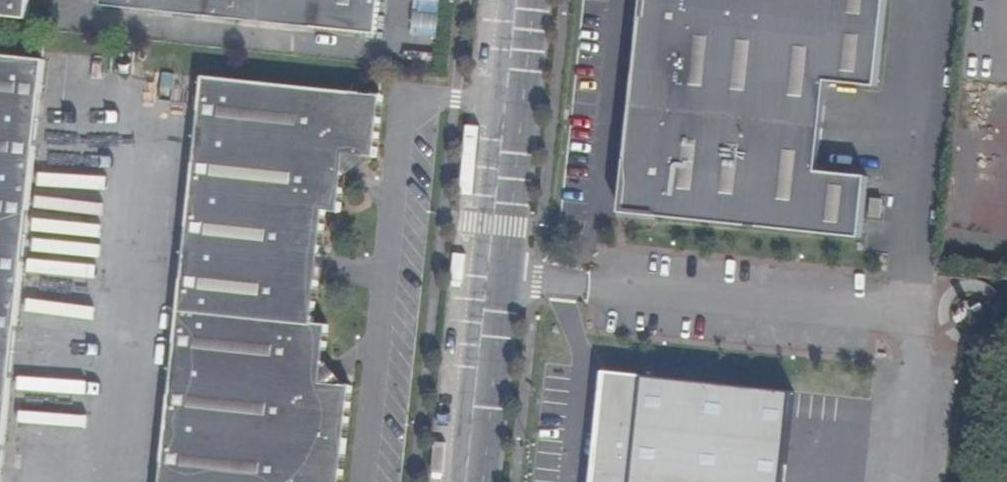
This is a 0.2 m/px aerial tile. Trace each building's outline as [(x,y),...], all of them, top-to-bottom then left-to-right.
[(33,19),(34,0),(0,0),(0,16),(33,19)] [(106,6),(177,12),(381,32),(384,0),(107,0),(106,6)] [(647,18),(643,18),(628,162),(629,182),(656,212),(656,219),(862,240),(869,178),(818,174),(828,84),(878,89),(888,0),(649,0),(647,18)] [(46,62),(44,60),(0,55),(0,481),(2,481),(46,62)] [(347,446),(353,390),(346,387),(343,385),(343,380),(331,364),(326,363),(329,326),(314,324),(320,282),(326,282),(328,255),(323,255),(327,214),(340,214),(345,175),(352,175),(367,162),(367,157),(377,158),(383,97),(206,78),(203,93),(172,401),(163,481),(344,481),(347,446)] [(629,182),(628,162),(622,214),(656,219),(656,212),(629,182)] [(872,200),(870,219),(881,220),(883,201),(872,200)] [(605,371),(598,418),(592,481),(784,481),(794,391),(605,371)]
